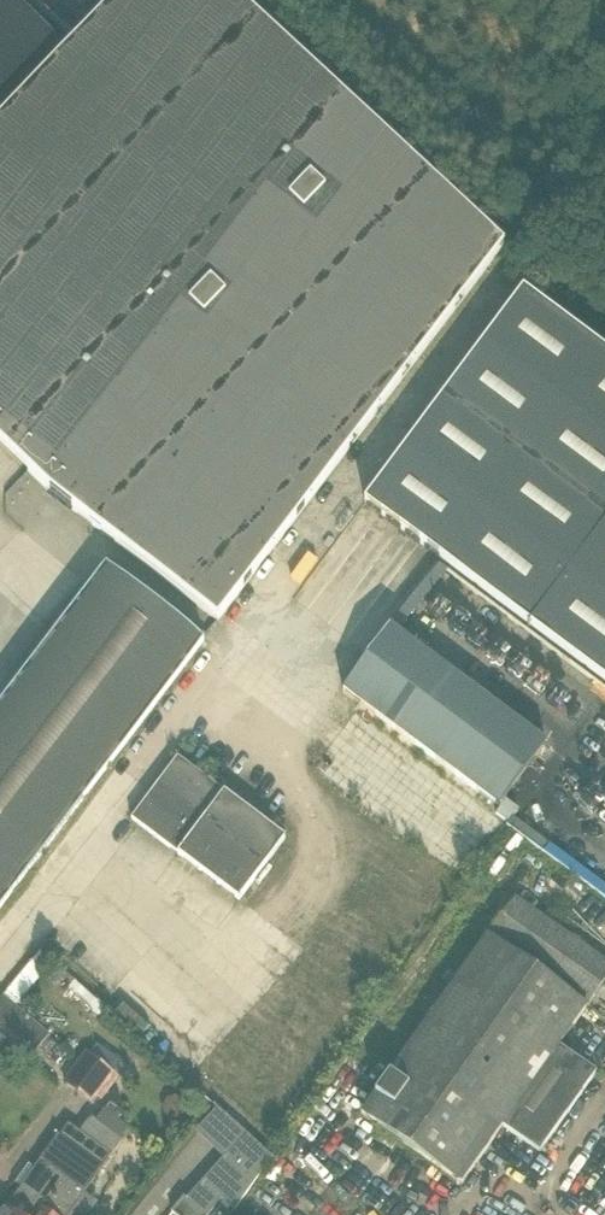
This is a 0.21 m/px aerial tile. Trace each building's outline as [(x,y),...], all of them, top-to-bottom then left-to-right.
[(28,471),(50,492),(219,621),(505,244),(240,0),(120,0),(0,126),(0,441),(30,470),(28,471)] [(59,45),(12,0),(0,0),(0,107),(59,45)] [(524,289),(366,502),(604,681),(604,350),(524,289)] [(205,640),(107,566),(0,706),(0,909),(205,640)] [(63,620),(71,610),(63,604),(55,614),(63,620)] [(341,696),(497,810),(545,745),(389,631),(341,696)] [(161,780),(268,861),(286,838),(178,757),(161,780)] [(132,819),(240,900),(268,861),(161,780),(132,819)] [(422,1012),(431,1018),(417,1038),(409,1032),(400,1047),(407,1052),(363,1114),(462,1184),(504,1126),(541,1152),(598,1072),(561,1045),(604,983),(604,959),(517,897),(465,970),(452,990),(442,983),(423,1010),(422,1012)] [(41,954),(10,989),(21,999),(52,964),(41,954)] [(3,1035),(31,1058),(50,1035),(4,996),(0,1001),(0,1033),(3,1035)] [(91,1054),(87,1051),(65,1083),(96,1104),(100,1099),(103,1101),(120,1076),(119,1075),(126,1065),(97,1046),(91,1054)] [(124,1100),(119,1107),(126,1113),(131,1106),(124,1100)] [(313,1112),(305,1122),(321,1134),(328,1125),(313,1112)] [(107,1114),(100,1124),(123,1139),(129,1129),(107,1114)] [(22,1188),(2,1214),(70,1214),(104,1169),(103,1169),(112,1156),(70,1125),(61,1138),(60,1137),(39,1165),(38,1165),(36,1168),(30,1163),(15,1183),(22,1188)] [(188,1201),(184,1198),(173,1212),(177,1214),(208,1214),(222,1197),(236,1209),(273,1157),(248,1134),(188,1201)]
